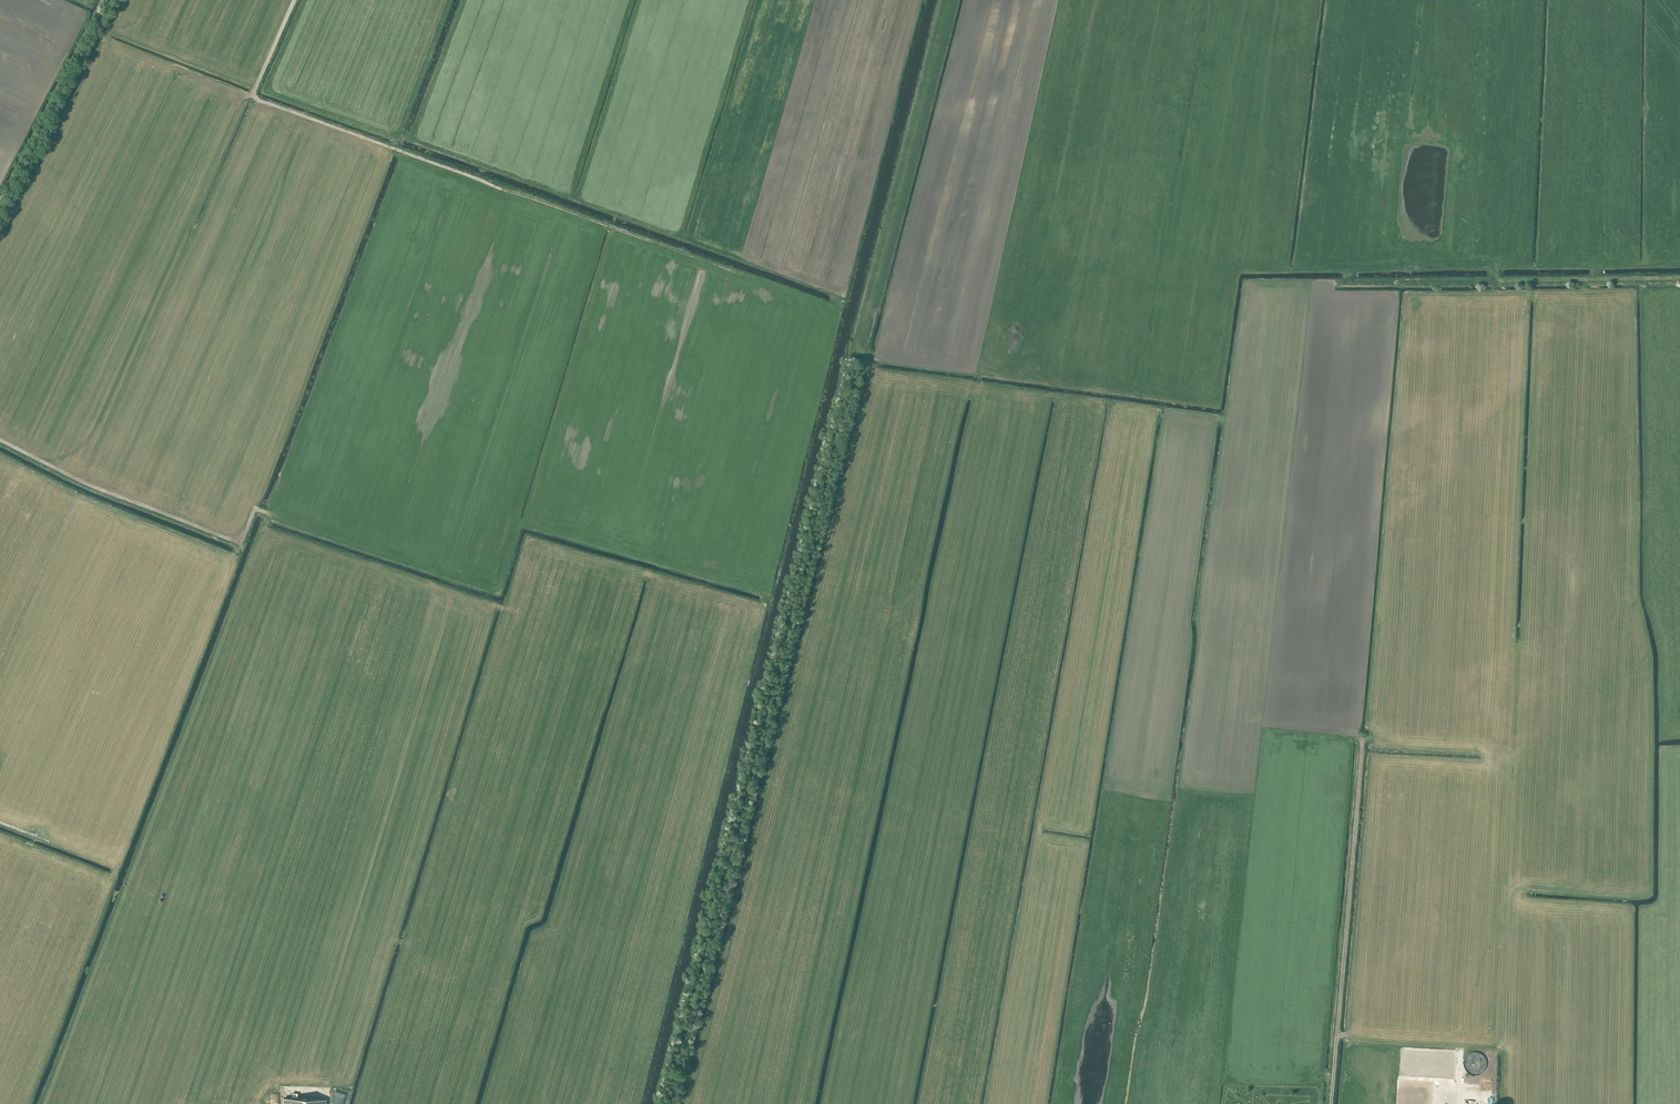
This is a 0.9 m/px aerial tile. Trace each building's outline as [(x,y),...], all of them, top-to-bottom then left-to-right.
[(335,1072),(341,1050),(330,1047),(323,1069),(335,1072)] [(1470,1053),(1468,1055),(1465,1057),(1464,1060),(1464,1064),(1464,1067),(1466,1070),(1468,1072),(1471,1074),(1474,1075),(1477,1075),(1480,1074),(1483,1072),(1485,1070),(1486,1067),(1487,1064),(1487,1063),(1487,1060),(1486,1058),(1484,1055),(1482,1053),(1479,1052),(1476,1052),(1473,1052),(1470,1053)] [(1499,1101),(1499,1092),(1492,1092),(1491,1101),(1499,1101)]
